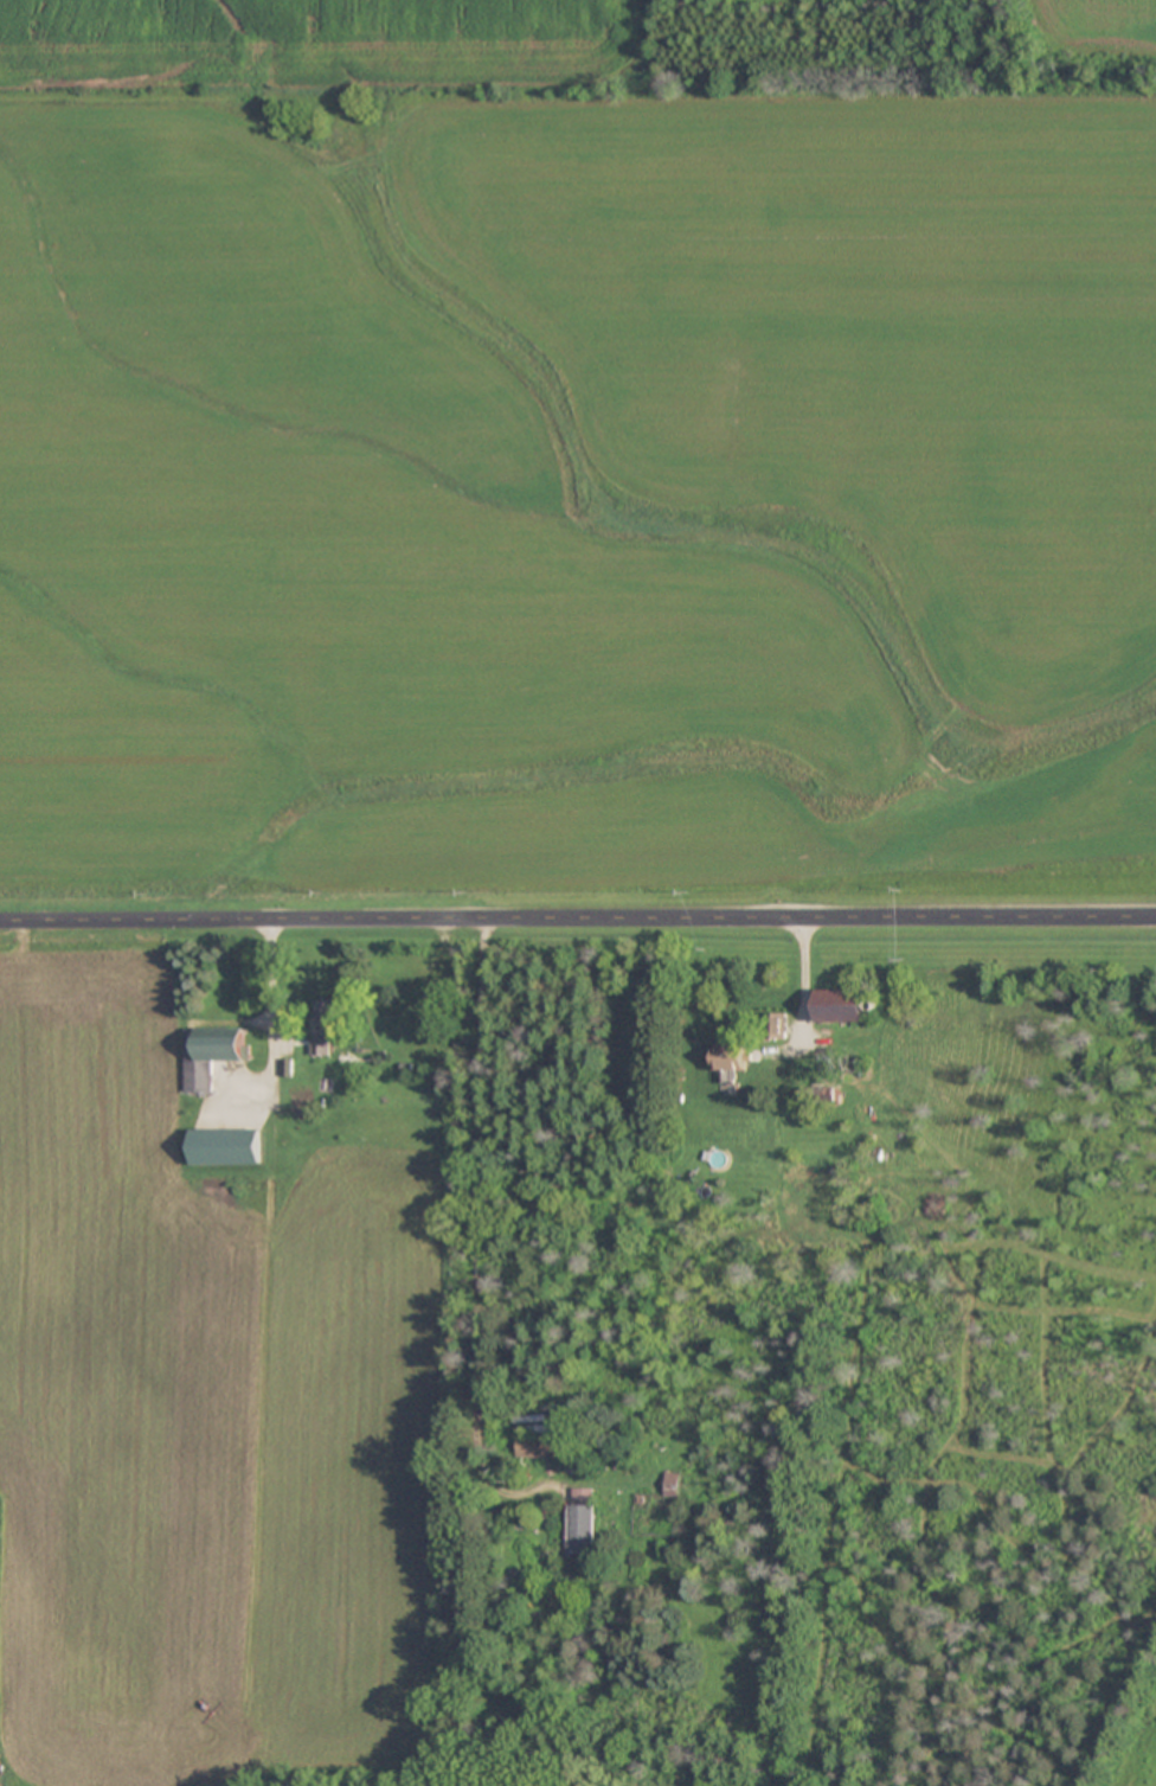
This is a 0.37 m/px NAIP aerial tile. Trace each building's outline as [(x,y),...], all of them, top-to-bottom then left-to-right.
[(869,987),(820,987),(820,1019),(869,1019),(869,987)] [(316,1013),(314,1053),(331,1054),(331,1040),(347,1041),(348,1008),(362,1009),(362,998),(325,997),(324,1013),(316,1013)] [(185,1092),(213,1092),(213,1059),(247,1059),(247,1027),(197,1027),(197,1050),(185,1050),(185,1092)] [(718,1068),(751,1068),(751,1041),(718,1041),(718,1068)] [(556,1427),(541,1427),(541,1432),(517,1432),(517,1458),(556,1458),(556,1427)] [(570,1554),(595,1554),(595,1487),(570,1487),(570,1554)]
